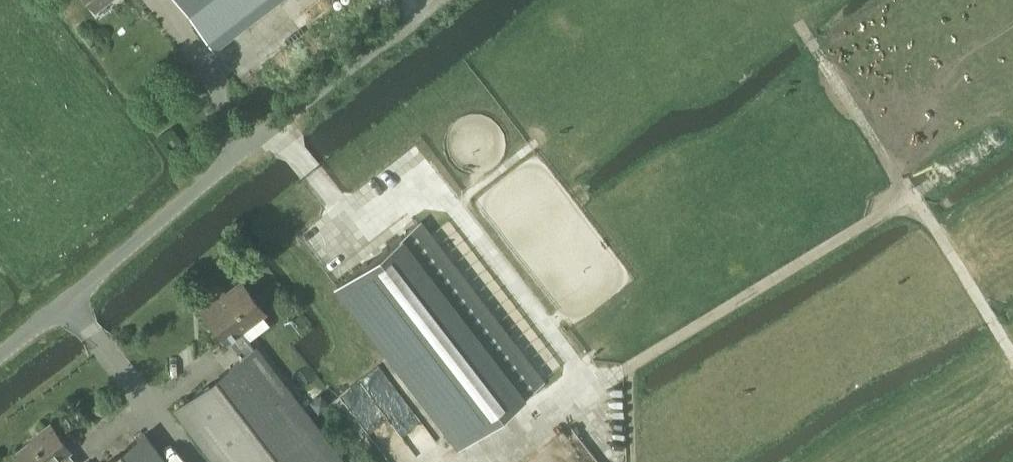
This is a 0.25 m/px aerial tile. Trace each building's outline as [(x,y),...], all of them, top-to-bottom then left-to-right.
[(89,2),(94,9),(106,0),(87,0),(89,2)] [(275,0),(176,0),(213,48),(275,0)] [(362,265),(337,285),(458,443),(541,381),(418,222),(387,246),(362,265)] [(240,331),(264,313),(240,281),(201,311),(225,342),(227,340),(241,358),(175,409),(215,461),(342,461),(255,347),(253,349),(240,331)] [(68,453),(71,451),(50,424),(49,425),(50,426),(16,453),(23,461),(75,461),(68,453)] [(144,433),(107,461),(167,461),(144,433)]
